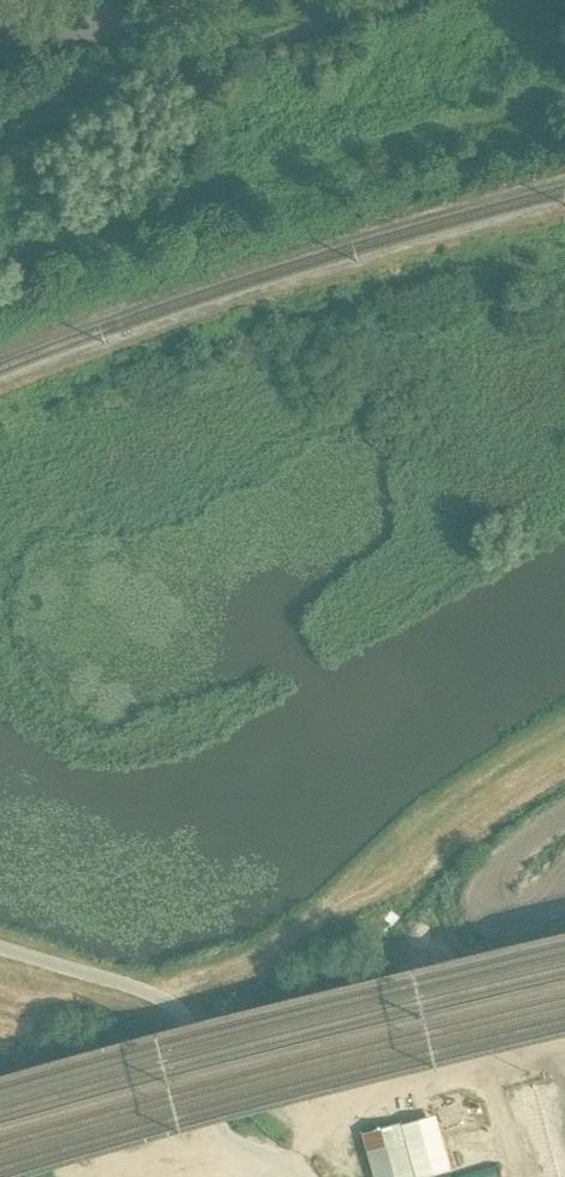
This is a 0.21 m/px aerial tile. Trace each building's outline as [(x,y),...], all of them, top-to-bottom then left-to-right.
[(375,1176),(416,1176),(401,1122),(363,1132),(375,1176)]
